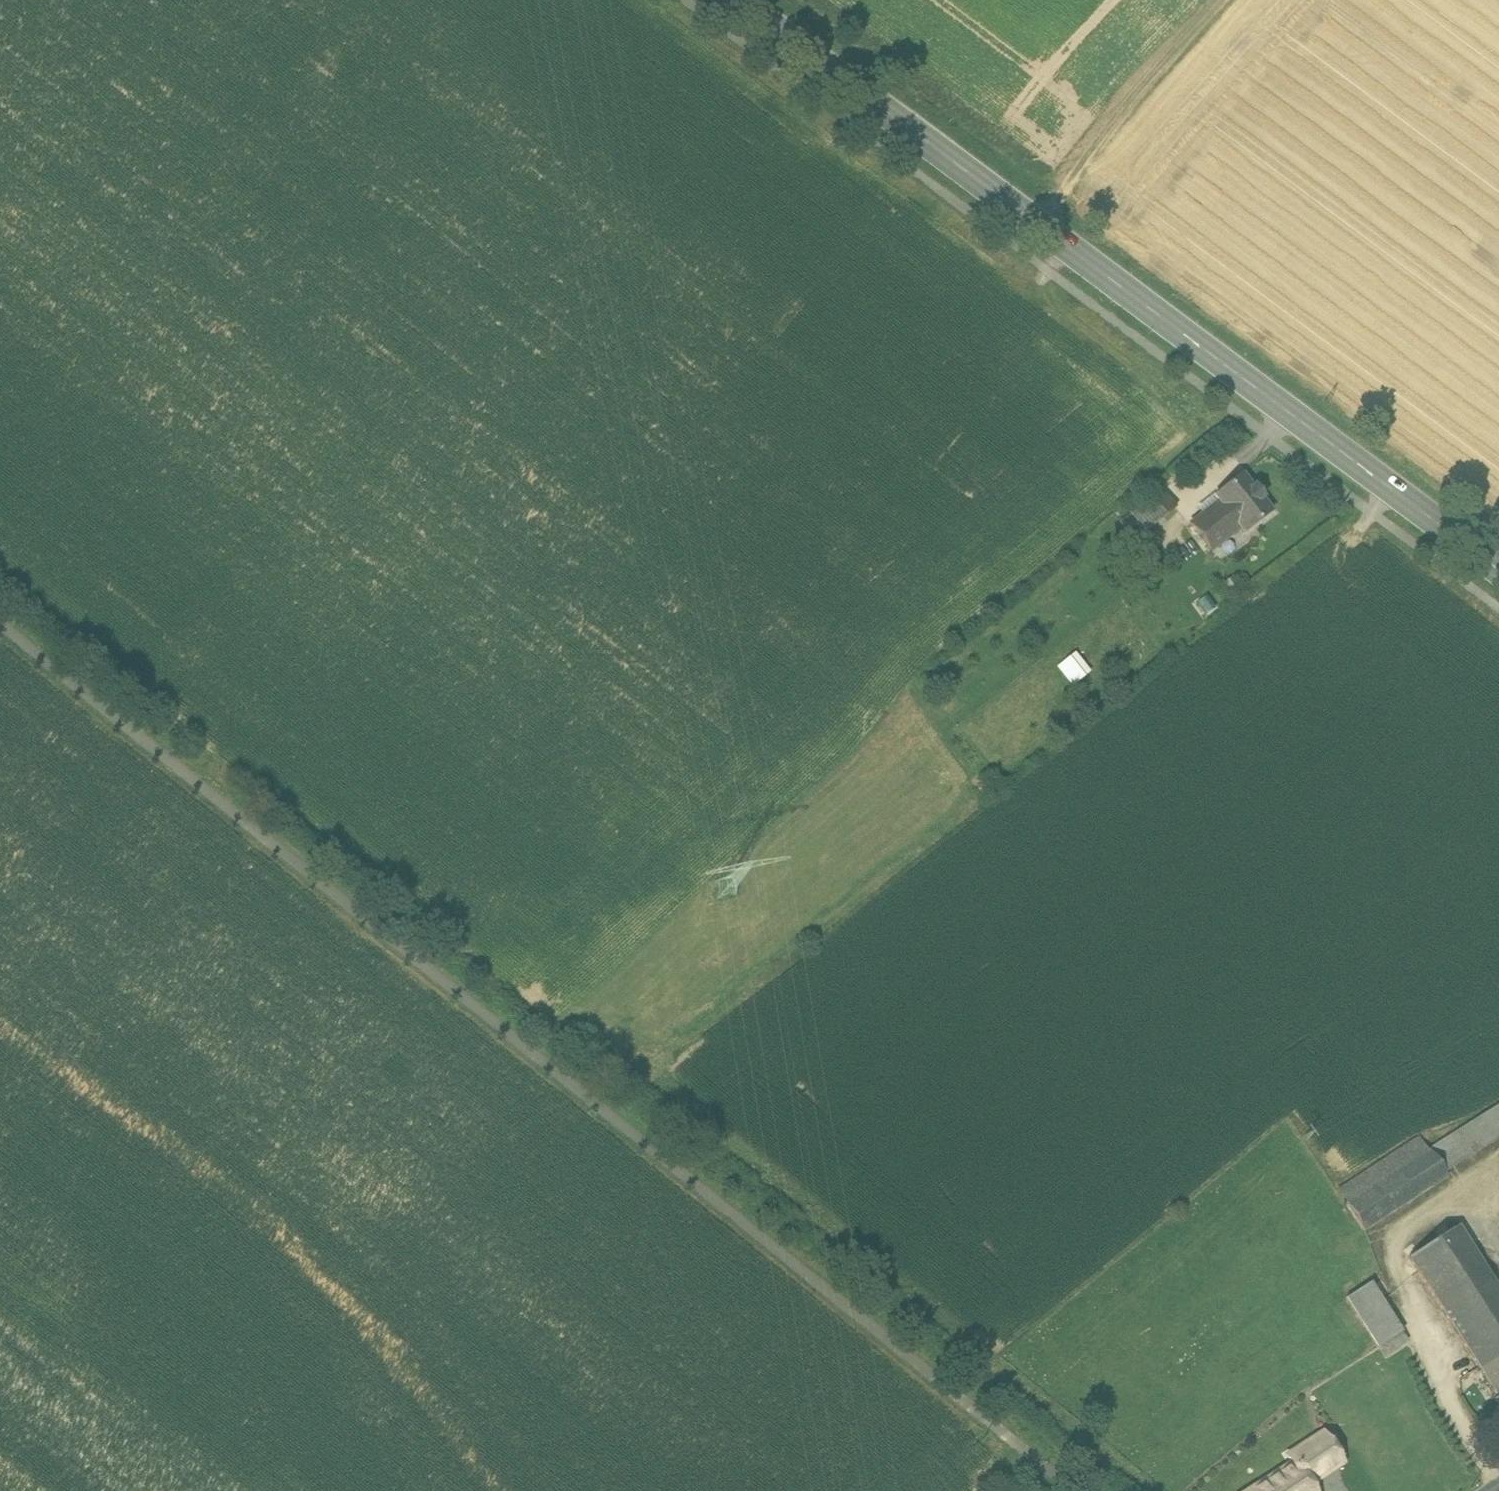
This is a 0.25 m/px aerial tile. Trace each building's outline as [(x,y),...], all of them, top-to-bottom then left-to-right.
[(1218,500),(1190,522),(1211,549),(1239,527),(1243,532),(1271,510),(1261,498),(1262,497),(1253,485),(1252,486),(1242,473),(1214,495),(1218,500)] [(1176,507),(1161,488),(1152,495),(1167,514),(1176,507)] [(1152,495),(1141,503),(1156,522),(1167,514),(1152,495)] [(1074,648),(1056,663),(1073,683),(1091,668),(1074,648)] [(1440,1152),(1457,1178),(1498,1151),(1498,1114),(1440,1152)] [(1429,1148),(1346,1201),(1363,1228),(1446,1175),(1429,1148)] [(1458,1224),(1409,1255),(1481,1368),(1498,1356),(1498,1288),(1458,1224)] [(1390,1282),(1359,1300),(1392,1347),(1421,1334),(1390,1282)] [(1481,1368),(1498,1394),(1494,1396),(1498,1404),(1498,1356),(1481,1368)] [(1324,1433),(1290,1455),(1303,1475),(1337,1453),(1324,1433)] [(1256,1489),(1253,1485),(1244,1490),(1314,1490),(1303,1475),(1290,1455),(1289,1456),(1294,1464),(1256,1489)]
